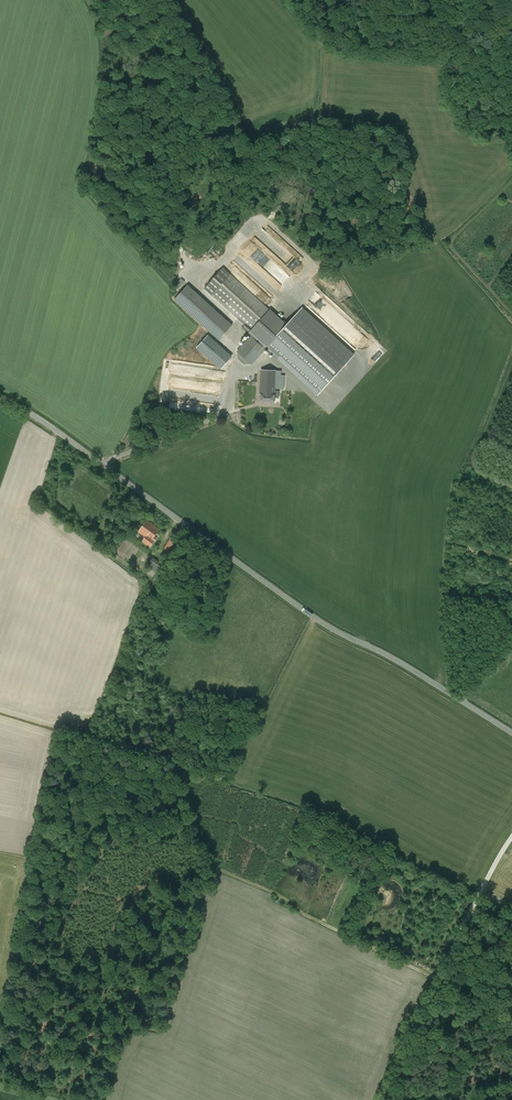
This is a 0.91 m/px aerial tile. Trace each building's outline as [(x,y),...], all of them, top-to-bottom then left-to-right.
[(256,234),(266,246),(274,240),(268,233),(262,237),(258,232),(256,234)] [(223,268),(204,289),(251,331),(270,310),(230,274),(223,268)] [(178,283),(181,286),(186,281),(182,278),(178,283)] [(174,300),(219,340),(232,325),(188,285),(174,300)] [(209,337),(199,349),(202,351),(223,370),(233,358),(219,346),(209,337)] [(274,402),(275,398),(279,398),(279,391),(275,391),(275,389),(276,371),(261,370),(260,394),(261,394),(260,401),(274,402)] [(157,538),(154,536),(159,530),(147,521),(138,532),(146,537),(143,541),(150,546),(157,538)] [(165,547),(171,551),(177,541),(171,537),(165,547)] [(146,567),(156,573),(162,563),(152,557),(146,567)]
